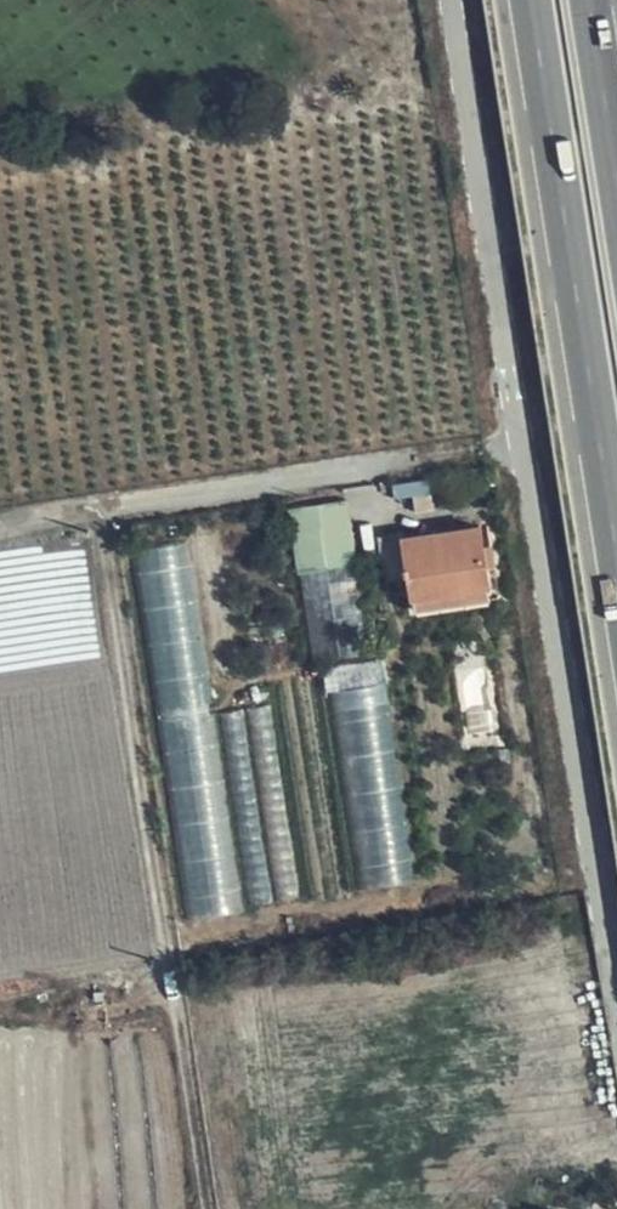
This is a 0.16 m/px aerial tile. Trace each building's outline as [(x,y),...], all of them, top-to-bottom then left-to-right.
[(470,485),(483,482),(481,469),(468,472),(470,485)] [(354,498),(297,502),(310,653),(367,649),(354,498)] [(414,598),(418,597),(490,585),(484,545),(481,527),(404,539),(414,598)] [(402,532),(385,535),(389,561),(406,559),(402,532)] [(138,547),(188,918),(243,910),(194,539),(138,547)] [(492,543),(484,545),(490,585),(418,597),(421,609),(500,596),(492,543)] [(328,666),(361,887),(419,879),(386,657),(328,666)]
